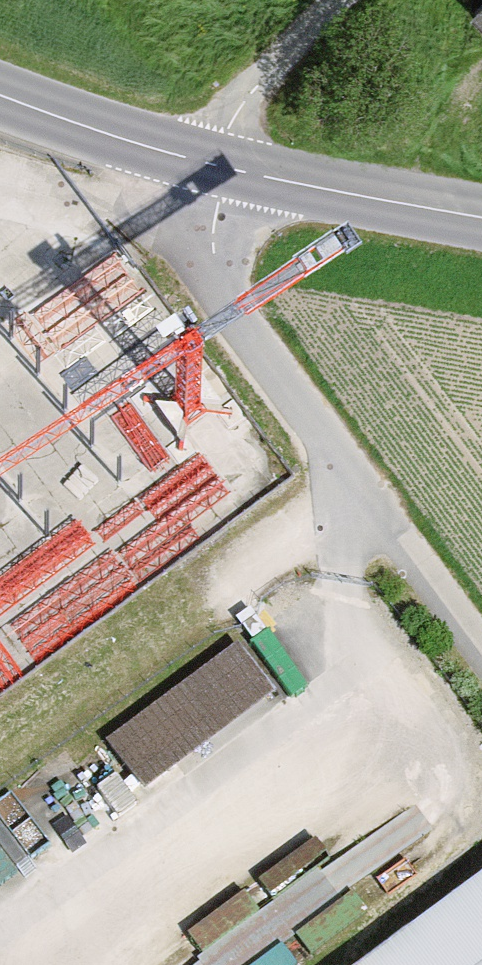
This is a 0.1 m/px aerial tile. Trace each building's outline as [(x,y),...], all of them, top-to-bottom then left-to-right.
[(472,16),(481,25),(481,6),(472,16)] [(109,733),(149,785),(280,684),(240,633),(109,733)] [(338,880),(305,838),(242,887),(258,906),(200,952),(210,964),(229,964),(338,880)] [(374,964),(481,964),(481,886),(374,964)] [(193,943),(252,912),(243,894),(183,924),(193,943)]
